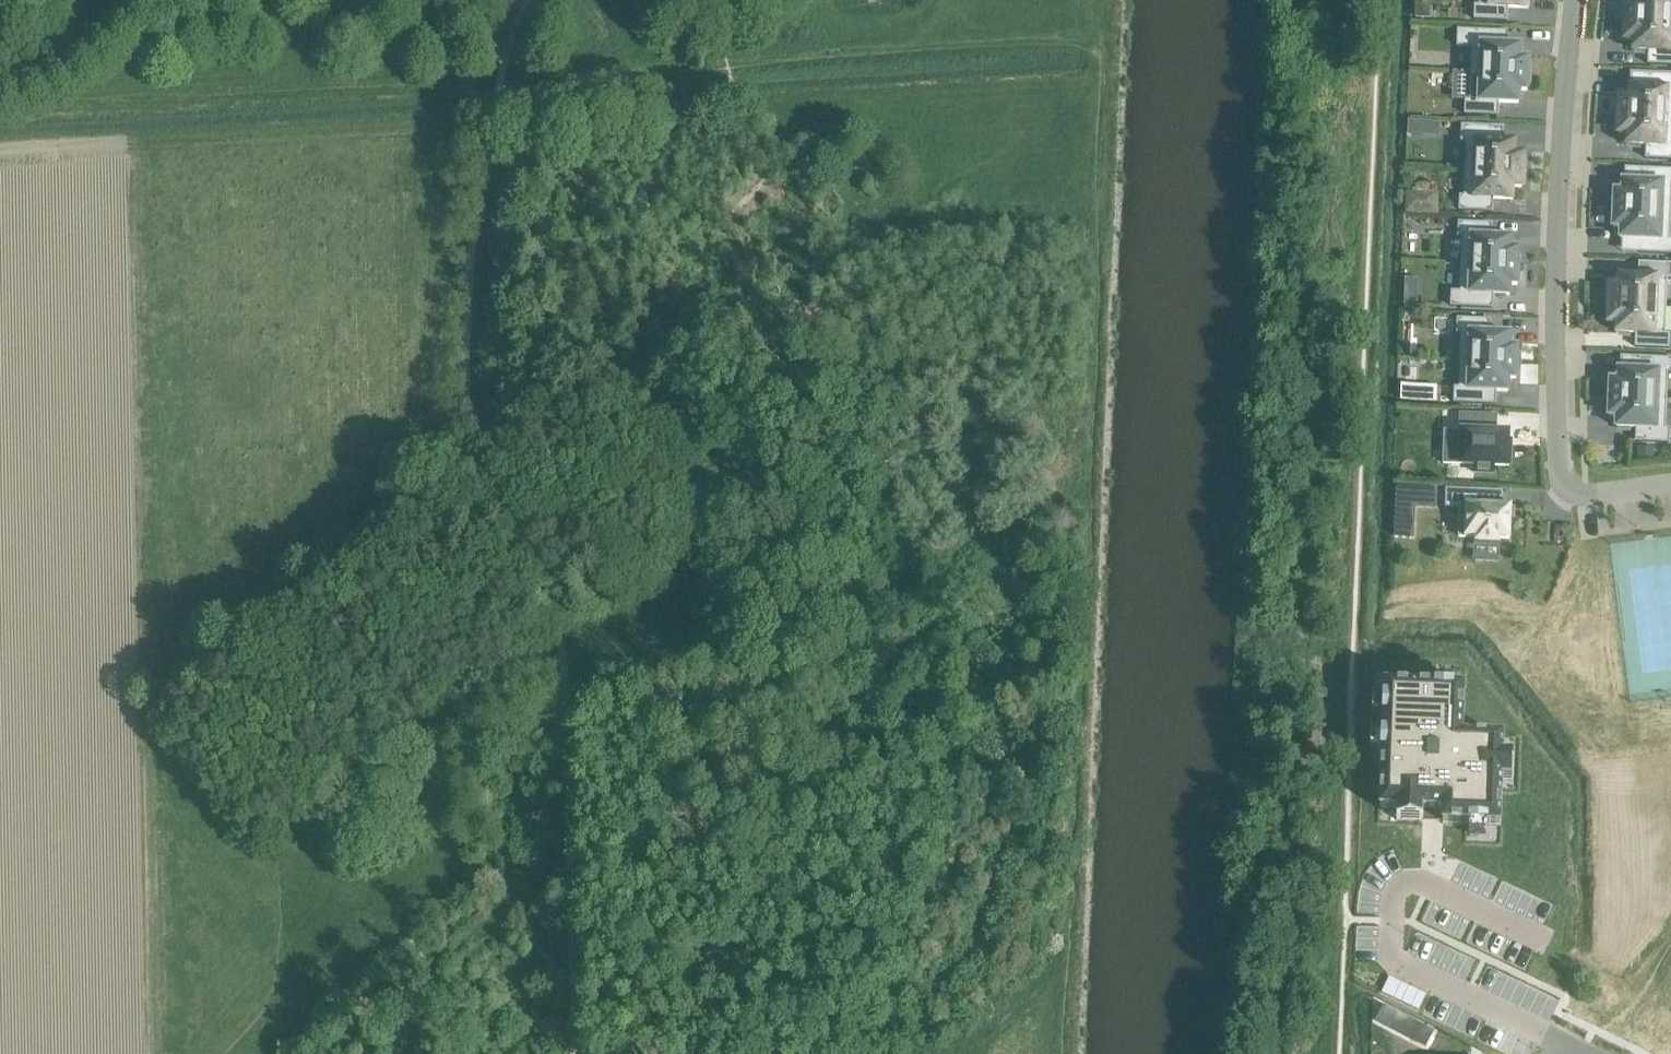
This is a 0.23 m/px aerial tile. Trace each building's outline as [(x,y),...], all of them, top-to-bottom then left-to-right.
[(1479,6),(1475,6),(1474,20),(1507,21),(1507,8),(1528,9),(1528,0),(1479,0),(1479,6)] [(1670,24),(1670,0),(1634,0),(1634,4),(1626,4),(1626,22),(1670,24)] [(1414,5),(1414,19),(1430,20),(1430,5),(1414,5)] [(1626,22),(1625,40),(1632,40),(1632,51),(1650,52),(1649,65),(1670,66),(1670,24),(1626,22)] [(1472,47),(1471,73),(1527,75),(1528,65),(1528,60),(1520,59),(1521,46),(1506,46),(1507,33),(1458,31),(1457,46),(1472,47)] [(1527,75),(1471,73),(1469,101),(1465,101),(1465,115),(1497,116),(1498,103),(1518,104),(1519,91),(1526,91),(1527,86),(1527,75)] [(1670,118),(1670,76),(1645,75),(1645,88),(1628,87),(1627,98),(1620,98),(1619,116),(1670,118)] [(1619,116),(1618,134),(1626,134),(1625,145),(1646,146),(1645,159),(1670,160),(1670,118),(1619,116)] [(1408,122),(1407,136),(1420,136),(1421,122),(1408,122)] [(1465,169),(1522,172),(1522,161),(1522,156),(1515,155),(1515,142),(1499,142),(1500,129),(1462,127),(1462,142),(1467,142),(1465,169)] [(1521,182),(1522,172),(1465,169),(1464,197),(1460,197),(1459,211),(1492,212),(1492,199),(1513,200),(1513,187),(1521,187),(1521,182)] [(1613,210),(1670,213),(1670,185),(1670,171),(1639,169),(1638,182),(1622,182),(1622,192),(1614,192),(1613,210)] [(1613,210),(1612,228),(1620,229),(1620,239),(1640,240),(1640,253),(1670,255),(1670,241),(1669,241),(1670,213),(1613,210)] [(1461,265),(1518,267),(1518,249),(1511,249),(1511,239),(1491,238),(1491,225),(1459,223),(1458,237),(1462,237),(1461,265)] [(1609,304),(1665,307),(1667,279),(1670,279),(1670,265),(1639,264),(1638,277),(1618,276),(1617,287),(1610,286),(1609,304)] [(1517,286),(1518,267),(1461,265),(1460,292),(1451,292),(1451,307),(1492,308),(1493,295),(1509,296),(1509,285),(1517,286)] [(1665,307),(1609,304),(1608,322),(1616,323),(1615,333),(1636,334),(1635,347),(1668,349),(1669,335),(1664,335),(1665,307)] [(1461,334),(1460,361),(1516,364),(1517,348),(1509,348),(1510,335),(1489,334),(1490,321),(1457,319),(1456,333),(1461,334)] [(1609,399),(1666,401),(1667,373),(1670,373),(1670,360),(1639,358),(1639,371),(1618,370),(1618,381),(1610,381),(1609,399)] [(1516,364),(1460,361),(1459,388),(1454,388),(1454,403),(1495,405),(1496,392),(1507,392),(1508,379),(1516,380),(1516,364)] [(1401,385),(1400,401),(1416,402),(1417,386),(1401,385)] [(1629,428),(1636,429),(1635,442),(1668,443),(1669,429),(1664,429),(1666,401),(1609,399),(1608,417),(1616,417),(1615,428),(1619,428),(1620,429),(1620,428),(1628,428),(1628,429),(1629,429),(1629,428)] [(1460,415),(1459,433),(1462,434),(1460,465),(1473,465),(1473,473),(1493,474),(1494,466),(1508,466),(1509,445),(1507,445),(1507,434),(1495,433),(1496,416),(1460,415)] [(1655,448),(1634,448),(1635,462),(1655,461),(1655,448)] [(1396,487),(1394,538),(1413,539),(1414,507),(1436,508),(1437,489),(1396,487)] [(1446,490),(1445,507),(1460,508),(1458,537),(1476,538),(1474,565),(1497,566),(1498,539),(1509,539),(1510,507),(1501,507),(1502,492),(1446,490)] [(1384,685),(1380,809),(1432,810),(1443,811),(1442,824),(1500,826),(1503,738),(1462,736),(1464,688),(1384,685)]
